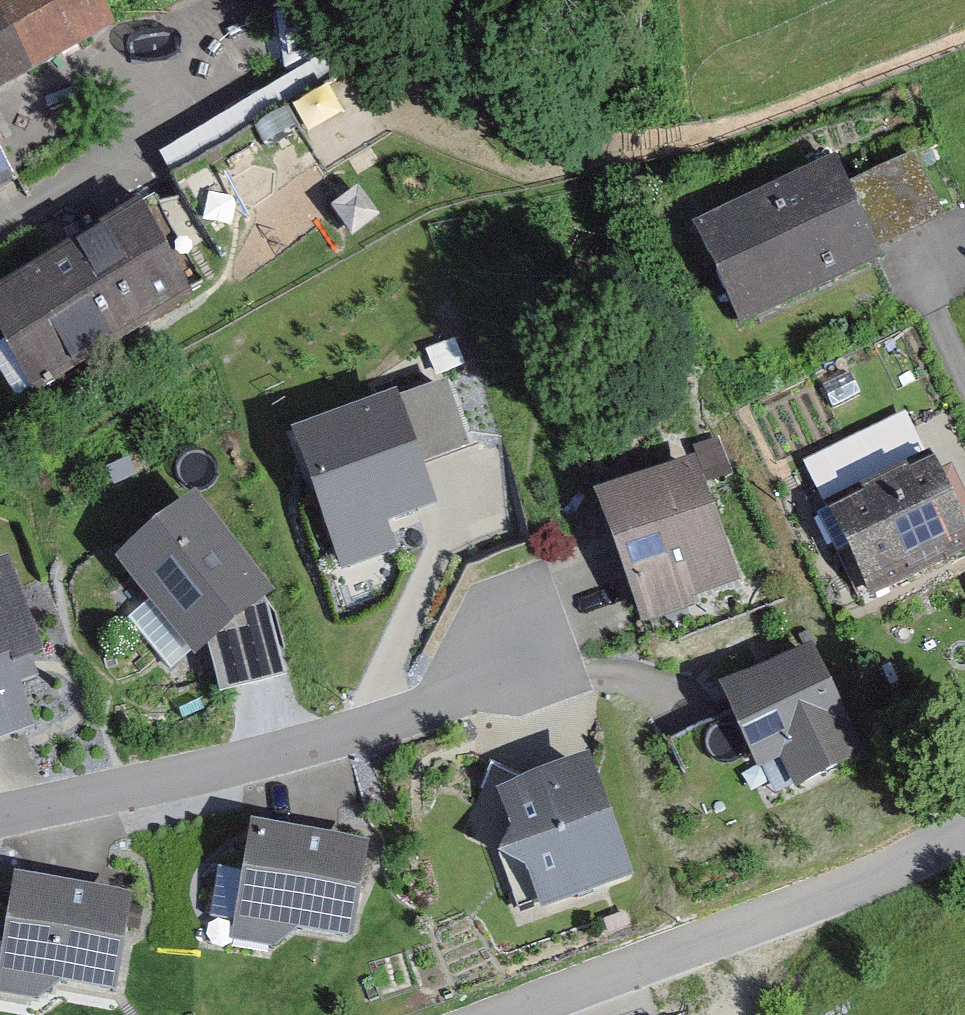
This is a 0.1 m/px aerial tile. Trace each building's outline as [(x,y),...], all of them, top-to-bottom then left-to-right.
[(0,9),(0,97),(114,35),(95,0),(17,0),(0,9)] [(352,53),(173,160),(218,234),(397,128),(352,53)] [(18,184),(0,151),(0,194),(18,184)] [(916,158),(851,188),(879,248),(944,218),(916,158)] [(837,163),(694,233),(742,330),(885,260),(879,248),(851,188),(837,163)] [(0,299),(0,321),(43,394),(214,295),(161,205),(0,299)] [(391,394),(285,434),(342,587),(410,561),(399,532),(443,516),(426,471),(473,453),(449,387),(399,405),(391,394)] [(928,462),(904,414),(803,464),(827,512),(928,462)] [(700,460),(590,500),(640,636),(696,615),(693,605),(746,586),(700,460)] [(935,470),(827,512),(868,603),(964,557),(964,533),(935,470)] [(197,503),(121,566),(198,662),(207,655),(267,609),(279,600),(197,503)] [(0,571),(0,744),(36,732),(16,675),(44,665),(10,568),(0,571)] [(267,609),(207,655),(219,698),(285,678),(267,609)] [(811,655),(720,698),(727,715),(747,757),(758,778),(783,767),(797,796),(863,765),(811,655)] [(747,757),(727,715),(673,741),(692,782),(747,757)] [(530,784),(495,796),(512,843),(501,870),(529,881),(544,922),(639,888),(593,761),(530,784)] [(530,784),(492,765),(468,823),(512,843),(495,796),(530,784)] [(371,853),(254,830),(232,943),(276,950),(299,937),(354,944),(371,853)] [(17,883),(0,987),(0,997),(39,1005),(63,990),(119,999),(134,903),(17,883)]
